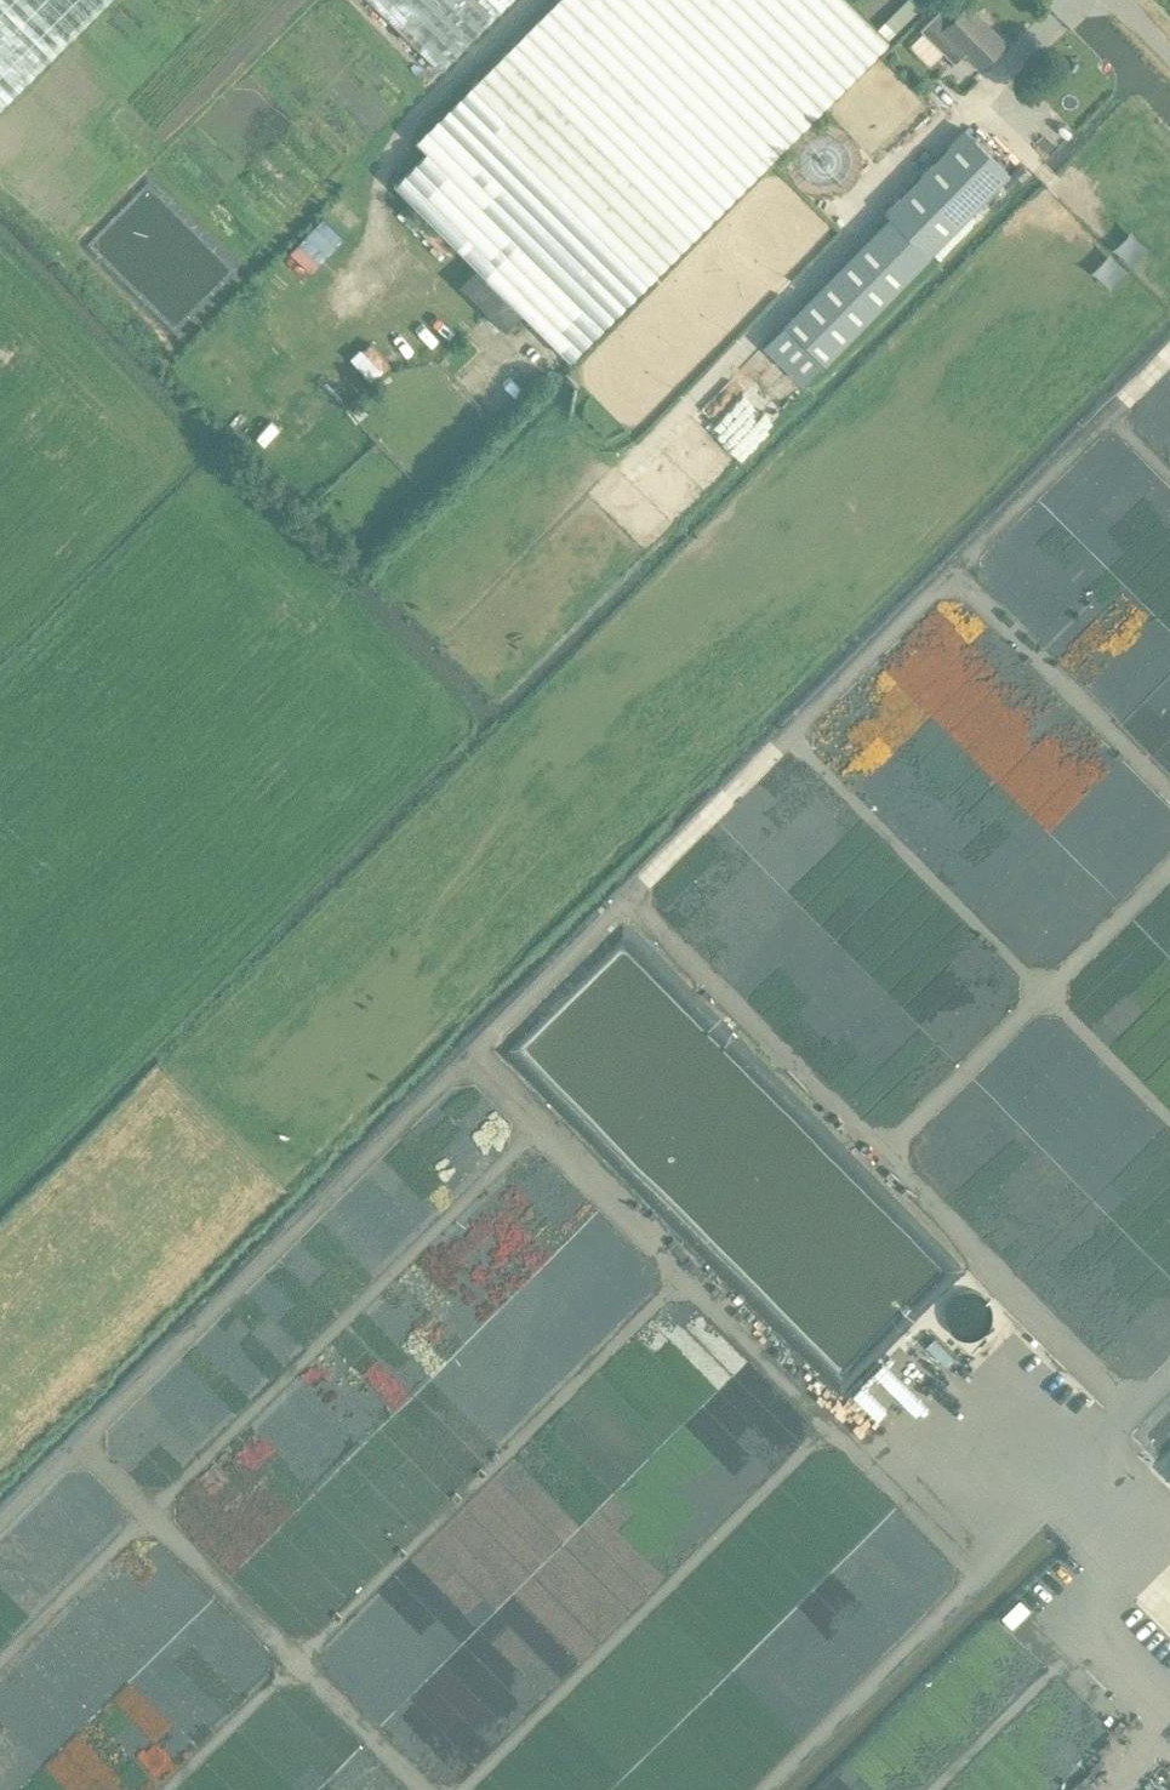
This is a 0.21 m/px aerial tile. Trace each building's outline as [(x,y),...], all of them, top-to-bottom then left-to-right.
[(68,38),(106,0),(0,0),(0,106),(68,38)] [(440,70),(510,0),(369,0),(440,70)] [(393,182),(476,265),(523,310),(569,358),(888,39),(887,39),(849,0),(554,0),(416,138),(427,149),(393,182)] [(920,27),(946,53),(955,61),(965,50),(979,64),(1003,40),(967,4),(963,7),(956,0),(946,0),(920,27)] [(956,66),(946,56),(918,84),(929,94),(956,66)] [(785,322),(762,343),(802,383),(824,360),(918,264),(929,253),(990,190),(1008,172),(965,129),(885,210),(890,215),(880,226),(785,322)]
